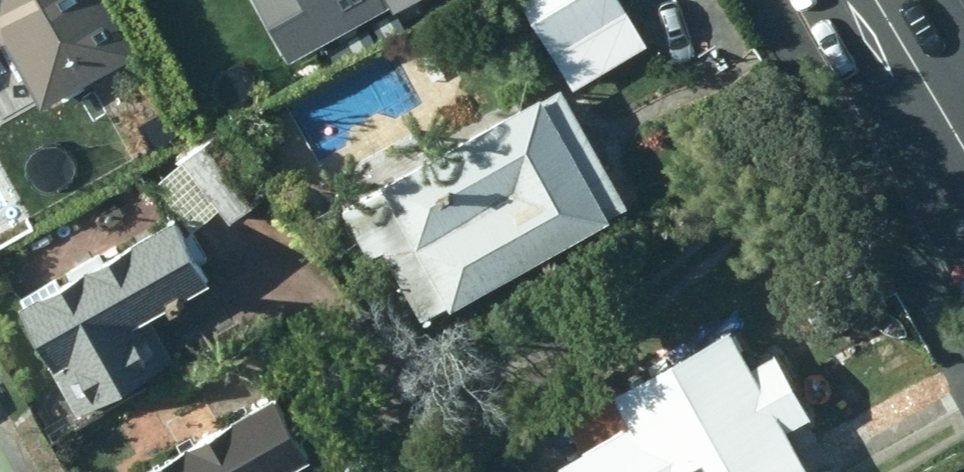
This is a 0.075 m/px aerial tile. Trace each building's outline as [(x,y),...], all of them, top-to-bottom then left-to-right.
[(106,0),(0,0),(0,29),(38,96),(131,45),(106,0)] [(550,45),(622,0),(521,0),(550,45)] [(605,203),(535,80),(335,194),(364,246),(379,237),(418,308),(605,203)] [(171,130),(150,95),(99,125),(120,160),(171,130)] [(214,125),(179,154),(226,212),(261,183),(214,125)] [(204,269),(167,205),(14,291),(50,355),(75,400),(150,359),(124,315),(204,269)] [(770,342),(747,355),(725,316),(607,382),(661,471),(794,471),(809,463),(784,420),(806,407),(770,342)] [(304,446),(267,382),(112,469),(114,471),(258,471),(304,446)] [(525,443),(539,471),(590,471),(596,469),(572,420),(525,443)]
